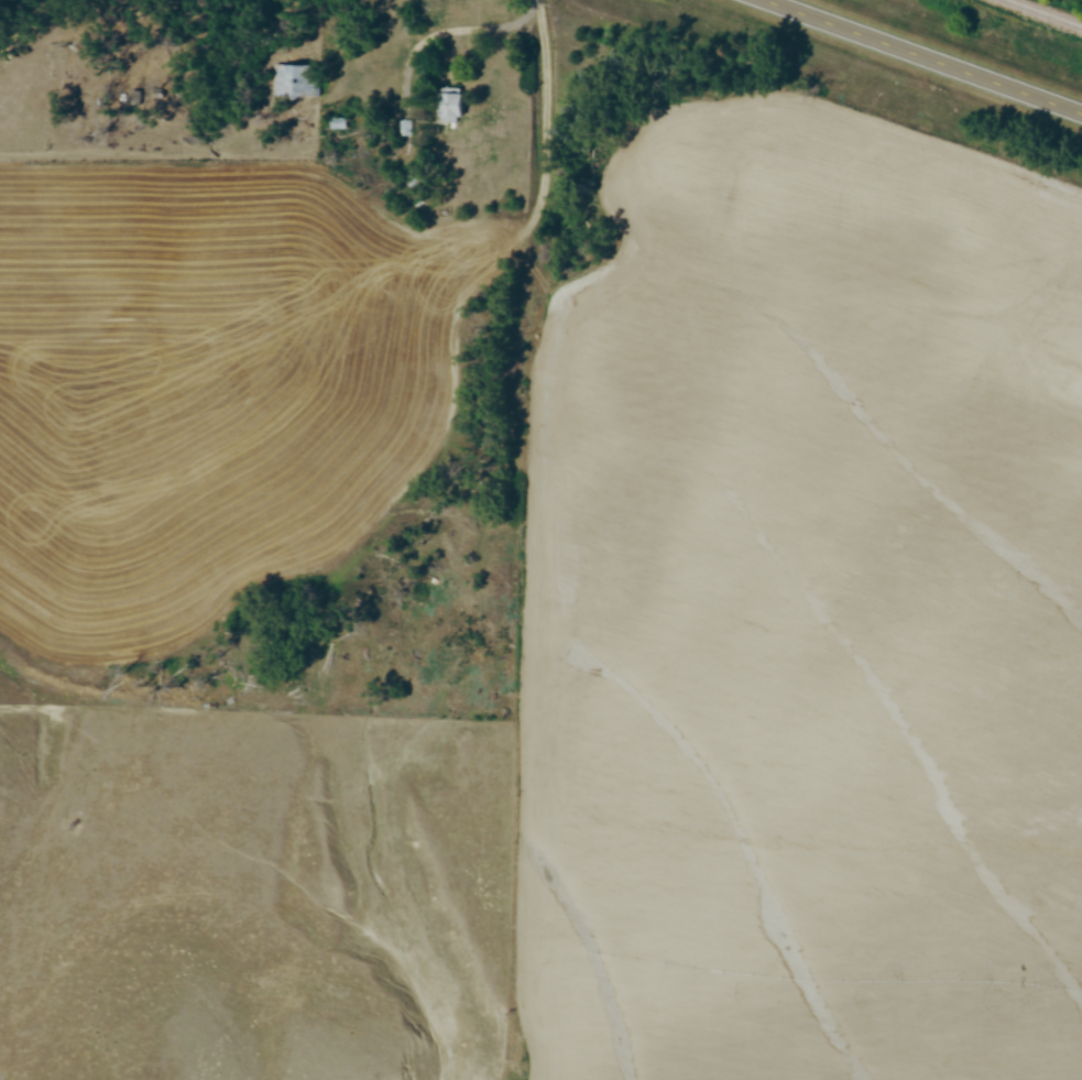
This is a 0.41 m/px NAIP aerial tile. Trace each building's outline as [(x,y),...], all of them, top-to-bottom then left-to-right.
[(275,66),(275,99),(320,100),(321,67),(275,66)] [(462,123),(462,89),(439,89),(439,123),(462,123)]
